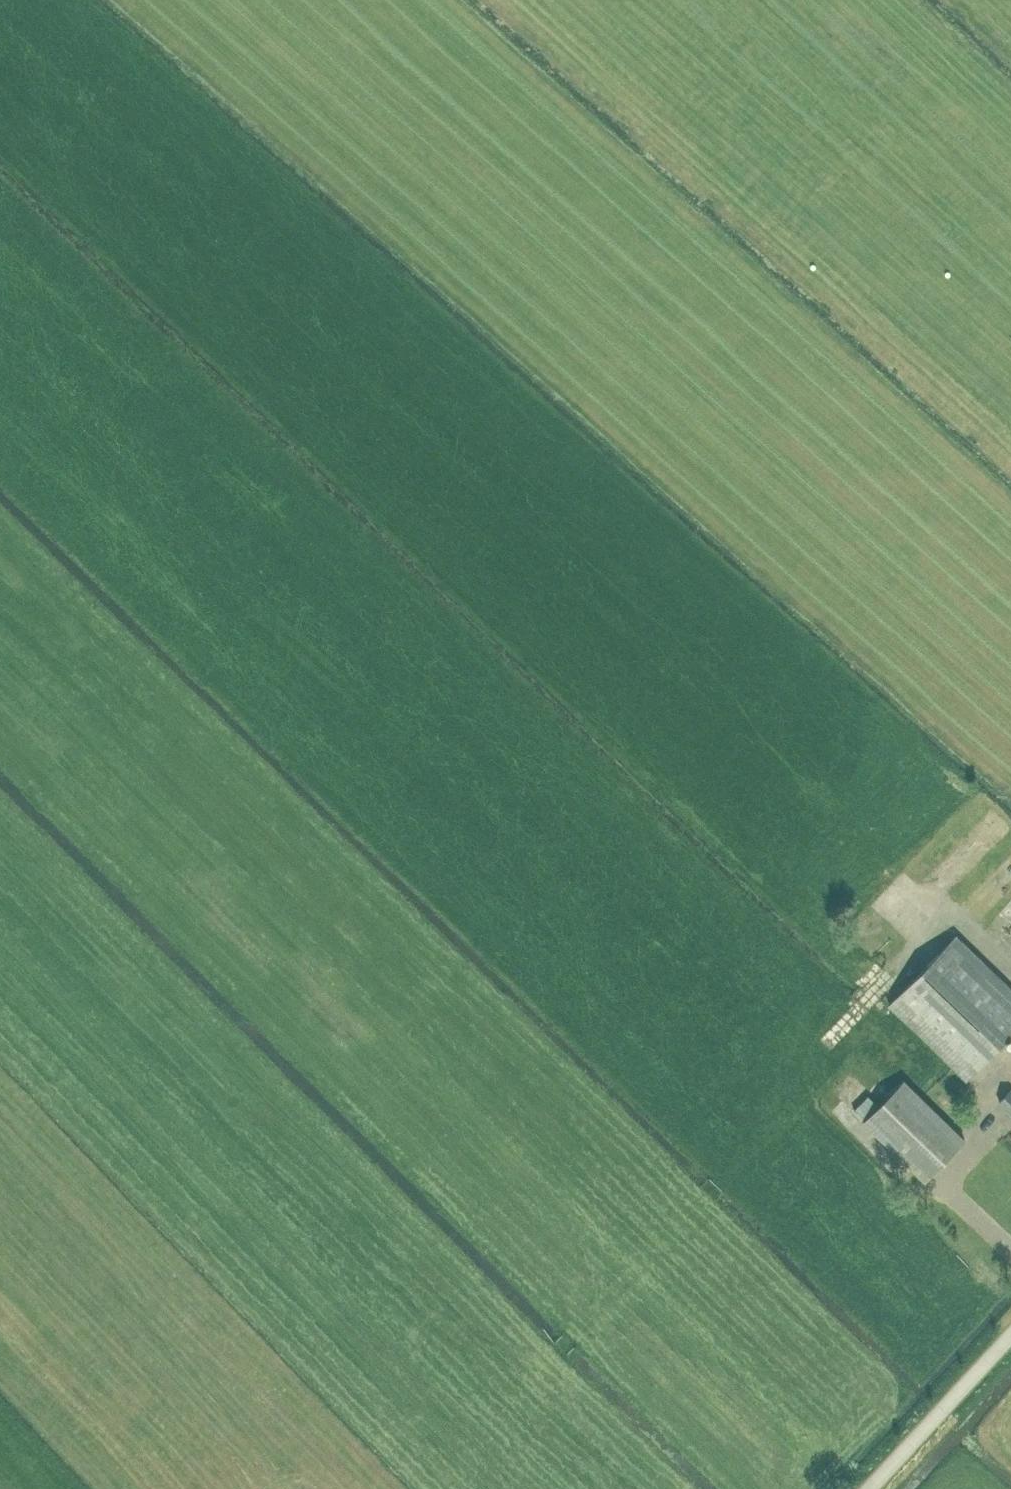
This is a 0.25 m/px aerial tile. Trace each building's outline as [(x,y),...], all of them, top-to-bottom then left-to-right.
[(991,1053),(1010,1032),(1010,986),(955,933),(888,1004),(966,1078),(991,1053)] [(926,1179),(965,1139),(905,1080),(865,1120),(926,1179)] [(1000,1100),(1010,1111),(1010,1089),(1000,1100)]
